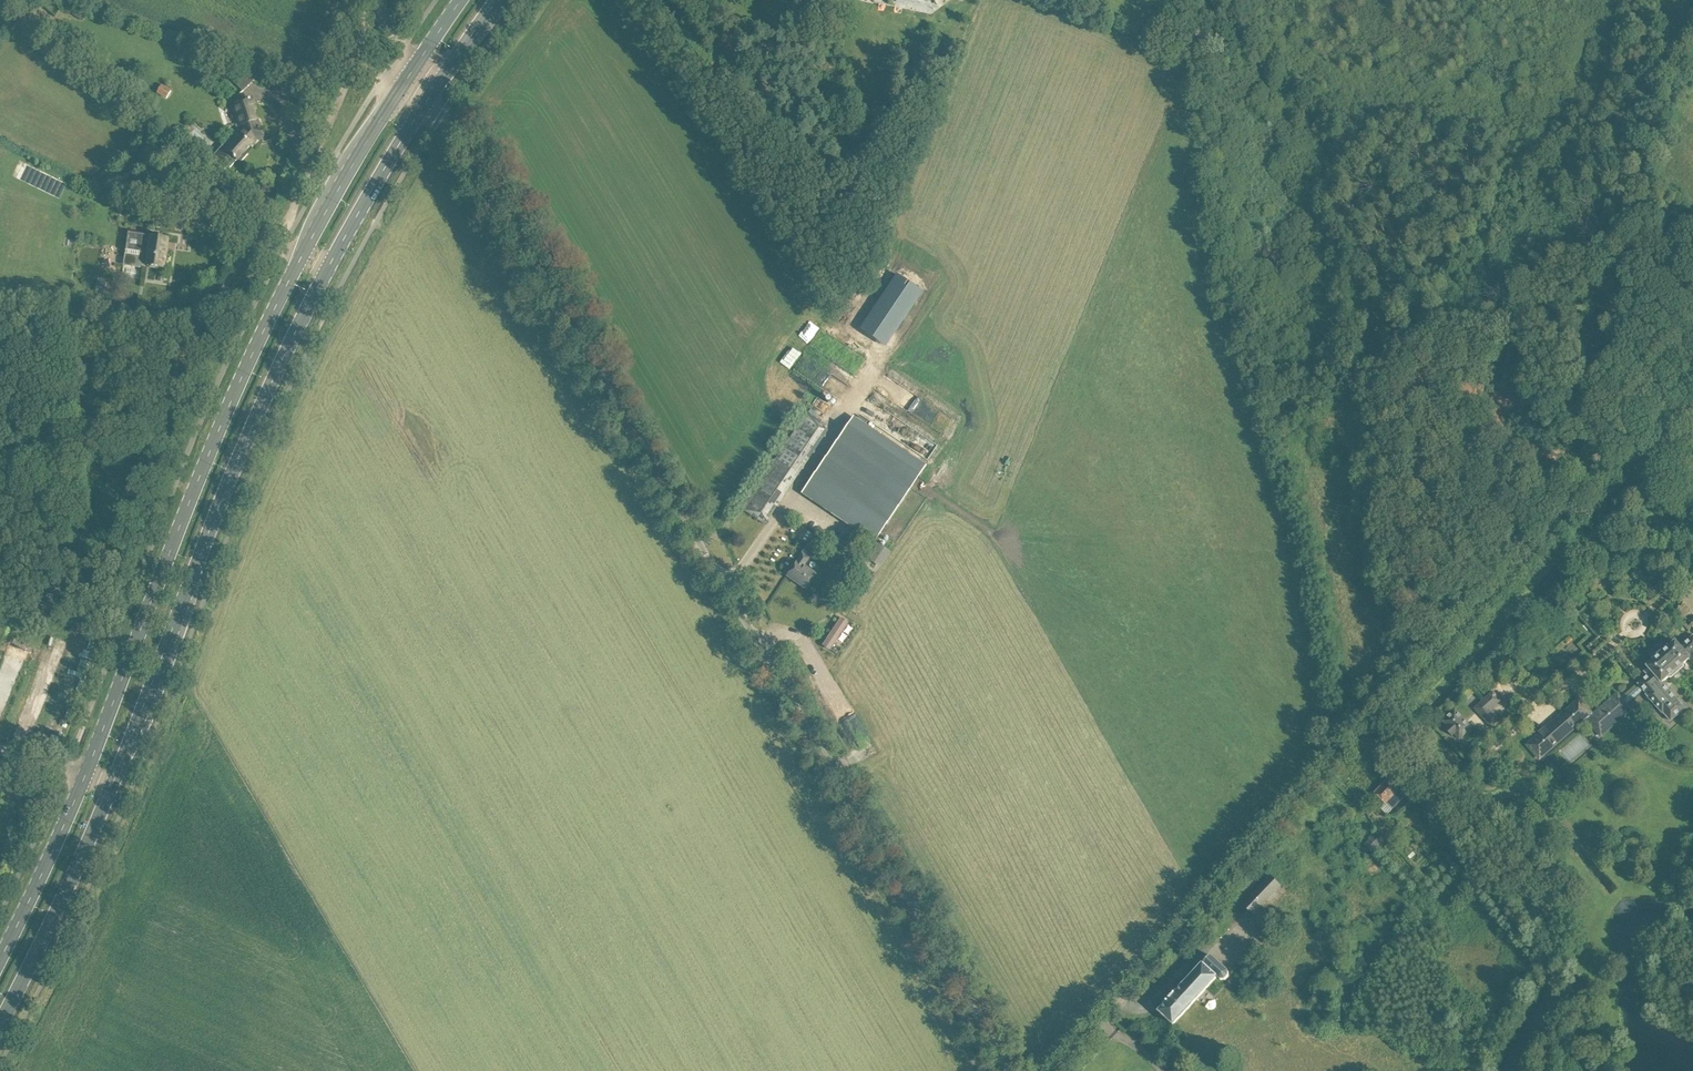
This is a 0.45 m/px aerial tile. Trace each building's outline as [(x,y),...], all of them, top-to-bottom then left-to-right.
[(88,13),(78,7),(73,15),(82,21),(88,13)] [(236,69),(232,72),(236,76),(233,80),(243,91),(254,80),(244,69),(240,73),(236,69)] [(172,90),(162,84),(157,92),(166,98),(172,90)] [(252,98),(231,105),(238,126),(242,125),(244,131),(235,140),(233,138),(224,147),(222,146),(209,161),(216,167),(216,168),(218,170),(218,169),(222,173),(228,166),(230,168),(239,158),(241,161),(248,154),(245,151),(252,144),(253,145),(257,140),(258,138),(263,139),(265,128),(260,127),(260,125),(258,119),(257,119),(254,110),(256,110),(252,98)] [(167,238),(145,235),(128,233),(121,277),(140,280),(142,267),(147,268),(147,265),(162,267),(165,248),(167,248),(168,240),(166,240),(167,238)] [(802,357),(794,372),(833,393),(841,378),(802,357)] [(767,524),(827,426),(804,412),(744,510),(767,524)] [(852,418),(802,493),(874,542),(875,541),(913,484),(924,467),(852,418)] [(883,566),(892,552),(886,548),(878,543),(869,557),(883,566)] [(810,559),(816,550),(808,545),(802,554),(810,559)] [(816,574),(803,565),(808,558),(802,554),(797,561),(787,576),(806,589),(816,574)] [(840,619),(823,645),(831,650),(849,624),(840,619)] [(1601,735),(1632,709),(1627,704),(1644,690),(1648,694),(1647,695),(1662,712),(1663,712),(1671,720),(1685,708),(1662,682),(1669,676),(1670,677),(1684,665),(1683,664),(1690,658),(1692,662),(1692,636),(1681,647),(1676,641),(1669,648),(1668,647),(1654,659),(1654,660),(1647,666),(1652,672),(1639,684),(1640,685),(1621,702),(1618,698),(1595,717),(1580,700),(1547,728),(1545,726),(1539,732),(1540,734),(1528,745),(1540,758),(1578,724),(1575,721),(1583,714),(1601,735)] [(1475,708),(1492,726),(1500,719),(1484,701),(1475,708)] [(1472,728),(1456,710),(1443,721),(1448,727),(1446,729),(1452,736),(1455,734),(1460,739),(1472,728)] [(1375,792),(1385,802),(1393,809),(1405,797),(1388,779),(1375,792)] [(1368,838),(1369,839),(1364,844),(1373,852),(1387,838),(1377,828),(1368,838)] [(1281,886),(1271,876),(1244,904),(1255,915),(1281,886)] [(1226,980),(1229,976),(1229,972),(1211,955),(1204,963),(1159,1011),(1174,1025),(1218,977),(1221,980),(1226,980)]
